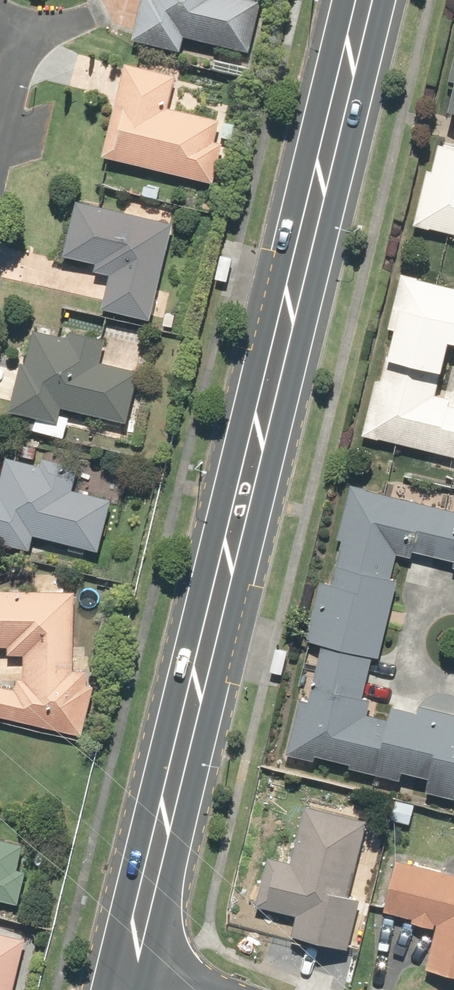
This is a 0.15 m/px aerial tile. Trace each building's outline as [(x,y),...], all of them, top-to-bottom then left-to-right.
[(130,44),(177,54),(180,39),(244,53),(255,0),(253,0),(140,0),(130,44)] [(174,77),(123,65),(100,159),(211,185),(220,145),(213,143),(217,124),(165,112),(174,77)] [(440,140),(434,164),(431,163),(417,220),(453,229),(453,144),(440,140)] [(171,225),(73,203),(61,258),(93,265),(91,273),(107,277),(99,310),(149,322),(171,225)] [(452,401),(453,394),(436,390),(449,337),(453,338),(453,283),(403,271),(390,324),(394,325),(382,375),(380,374),(366,430),(453,451),(453,401),(452,401)] [(17,363),(6,413),(56,424),(59,410),(125,424),(137,373),(98,365),(103,341),(66,333),(65,338),(30,331),(23,365),(17,363)] [(28,552),(32,536),(96,553),(110,501),(71,491),(77,468),(40,459),(38,467),(4,458),(0,472),(0,545),(28,552)] [(421,702),(420,705),(395,699),(391,714),(370,709),(373,695),(364,693),(374,652),(379,653),(399,574),(392,572),(397,548),(415,553),(416,549),(453,558),(453,504),(352,479),(339,533),(345,534),(335,577),(324,575),(309,635),(322,638),(308,695),(302,694),(289,749),(316,756),(318,750),(352,759),(351,763),(404,776),(406,768),(430,774),(427,786),(453,793),(453,710),(421,702)] [(0,592),(0,648),(5,648),(5,657),(21,657),(21,680),(15,679),(13,690),(0,687),(0,718),(82,737),(93,687),(85,685),(85,671),(71,671),(71,592),(0,592)] [(372,824),(302,804),(286,863),(266,858),(252,906),(293,917),(287,939),(345,955),(360,905),(350,902),(372,824)] [(15,906),(23,873),(15,871),(20,846),(0,841),(0,902),(15,906)] [(412,921),(411,926),(437,932),(427,972),(453,979),(453,877),(391,861),(379,913),(412,921)] [(0,935),(0,989),(11,989),(23,940),(0,935)]
